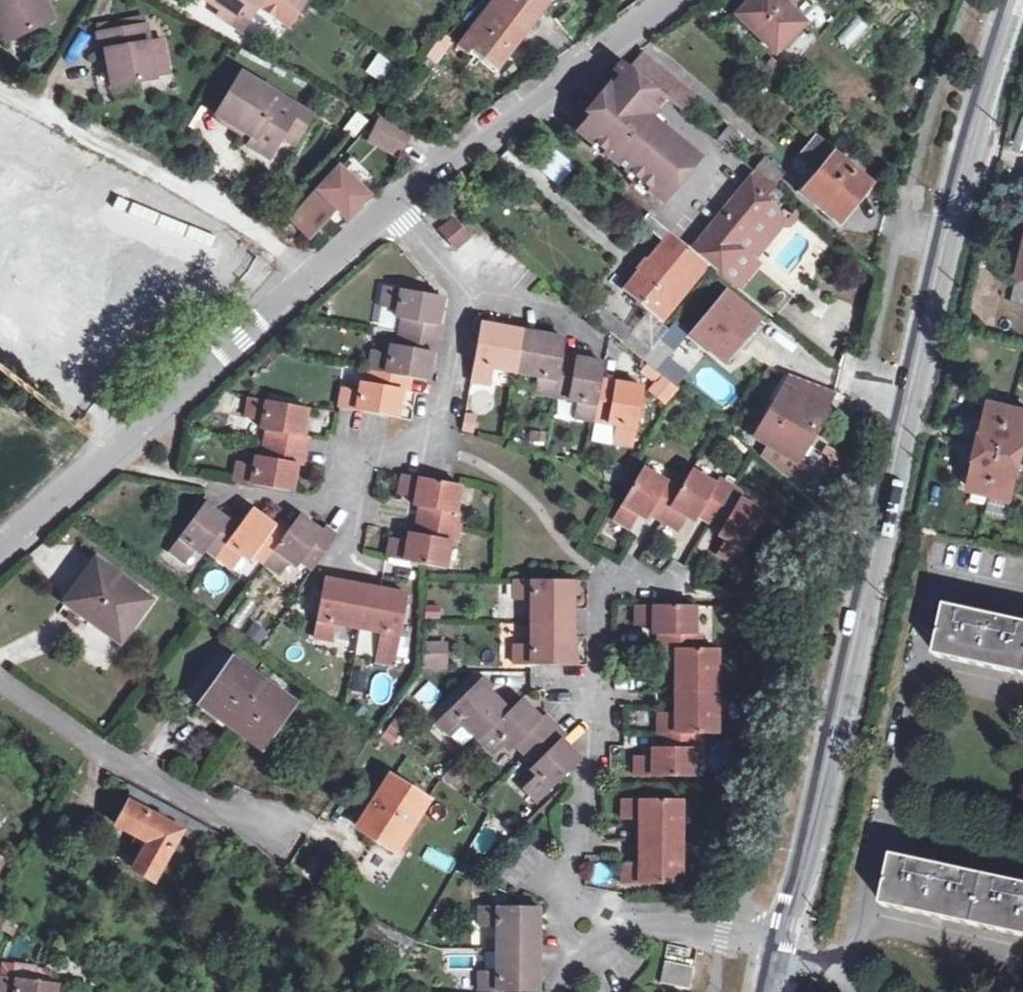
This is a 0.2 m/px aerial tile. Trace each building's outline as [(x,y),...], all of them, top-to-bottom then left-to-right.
[(3,38),(45,18),(37,0),(0,0),(0,32),(3,38)] [(291,28),(307,2),(304,0),(207,0),(205,3),(223,14),(225,11),(248,26),(261,7),(291,28)] [(544,0),(495,0),(459,48),(469,56),(473,52),(495,68),(548,3),(544,0)] [(780,0),(753,0),(737,16),(777,57),(806,26),(780,0)] [(243,34),(248,26),(225,11),(223,14),(220,19),(243,34)] [(139,21),(90,28),(91,35),(140,27),(139,21)] [(100,50),(103,66),(106,88),(149,81),(149,78),(143,44),(140,27),(91,35),(94,51),(100,50)] [(156,42),(143,44),(149,78),(162,76),(156,42)] [(96,66),(103,66),(100,50),(94,51),(96,66)] [(375,53),(365,73),(381,81),(391,61),(375,53)] [(668,101),(677,108),(688,95),(644,58),(633,71),(668,101)] [(653,119),(668,101),(633,71),(625,65),(615,78),(629,89),(624,95),(634,103),(641,108),(653,119)] [(282,124),(295,132),(304,118),(235,75),(209,116),(244,138),(239,146),(260,158),(274,138),(282,124)] [(629,89),(615,78),(595,105),(599,108),(580,131),(594,143),(596,140),(605,147),(603,151),(641,182),(643,179),(653,187),(650,190),(665,202),(700,158),(653,119),(641,108),(637,113),(631,107),(634,103),(624,95),(629,89)] [(688,95),(677,108),(684,114),(695,100),(688,95)] [(641,108),(634,103),(631,107),(637,113),(641,108)] [(1013,148),(1022,150),(1022,115),(1021,115),(1013,148)] [(410,133),(382,118),(375,131),(403,146),(410,133)] [(357,128),(349,122),(337,136),(345,143),(357,128)] [(286,145),(295,132),(282,124),(274,138),(286,145)] [(734,155),(740,148),(744,142),(730,130),(719,143),(734,155)] [(403,146),(375,131),(370,140),(398,155),(403,146)] [(806,160),(819,171),(833,153),(821,143),(806,160)] [(734,155),(756,174),(762,167),(740,148),(734,155)] [(833,153),(819,171),(824,175),(808,194),(841,223),(873,185),(863,177),(866,173),(847,158),(844,161),(833,153)] [(851,153),(847,158),(866,173),(870,168),(851,153)] [(756,174),(777,191),(788,178),(768,160),(762,167),(756,174)] [(365,197),(338,173),(282,229),(292,237),(299,229),(308,236),(334,208),(339,203),(351,213),(365,197)] [(692,253),(708,267),(719,275),(723,279),(743,254),(737,249),(774,204),(769,200),(777,191),(756,174),(730,206),(692,253)] [(346,218),(351,213),(339,203),(334,208),(346,218)] [(743,254),(723,279),(740,292),(759,271),(754,264),(782,230),(774,204),(737,249),(743,254)] [(436,228),(454,250),(470,237),(453,215),(436,228)] [(665,320),(708,267),(692,253),(652,220),(645,227),(666,245),(629,290),(665,320)] [(405,338),(444,345),(447,329),(442,328),(446,303),(391,292),(387,313),(404,317),(402,325),(408,325),(405,338)] [(760,324),(728,297),(695,336),(727,364),(760,324)] [(648,364),(656,353),(603,309),(594,320),(616,338),(648,364)] [(520,377),(528,335),(488,328),(478,386),(497,390),(500,373),(520,377)] [(560,402),(568,358),(571,342),(528,335),(520,377),(543,381),(541,398),(560,402)] [(374,374),(415,382),(431,385),(436,358),(442,359),(444,345),(405,338),(402,351),(397,351),(396,359),(378,355),(374,374)] [(656,353),(648,364),(658,372),(673,352),(664,344),(656,353)] [(599,425),(607,381),(609,366),(568,358),(560,402),(582,406),(579,421),(599,425)] [(415,382),(374,374),(372,389),(365,388),(364,396),(347,393),(344,410),(400,420),(405,396),(412,396),(415,382)] [(836,394),(793,377),(757,436),(768,443),(798,462),(836,394)] [(607,381),(599,425),(617,429),(614,443),(634,447),(646,389),(607,381)] [(270,448),(309,456),(312,441),(306,440),(312,412),(255,402),(251,420),(268,424),(266,432),(273,434),(270,448)] [(991,403),(971,489),(1012,500),(1022,451),(1022,411),(991,403)] [(469,434),(481,436),(484,420),(472,417),(469,434)] [(798,462),(768,443),(762,456),(813,499),(823,479),(798,462)] [(307,470),(309,456),(270,448),(267,462),(260,461),(259,467),(242,464),(238,484),(295,494),(301,469),(307,470)] [(723,537),(730,542),(721,557),(737,568),(767,518),(744,503),(747,498),(722,483),(719,488),(695,474),(686,488),(674,481),(670,487),(647,472),(616,521),(633,533),(643,518),(649,522),(652,517),(681,535),(691,520),(698,524),(702,519),(724,534),(723,537)] [(422,511),(420,525),(461,532),(463,518),(458,516),(463,489),(405,479),(401,497),(417,500),(417,509),(422,511)] [(219,562),(246,526),(235,519),(232,523),(209,507),(173,554),(189,567),(199,553),(206,558),(209,554),(219,562)] [(267,568),(293,533),(281,523),(277,528),(256,513),(246,526),(219,562),(234,573),(245,561),(251,565),(255,559),(267,568)] [(293,533),(267,568),(282,579),(292,565),(299,570),(304,564),(315,573),(340,539),(328,531),(324,535),(303,520),(293,533)] [(461,532),(420,525),(417,538),(411,536),(409,544),(393,541),(389,562),(448,572),(453,545),(458,546),(461,532)] [(149,602),(94,563),(65,604),(121,643),(149,602)] [(342,629),(362,633),(369,591),(328,583),(317,642),(338,646),(342,629)] [(535,627),(576,627),(577,585),(518,585),(517,603),(535,604),(535,627)] [(411,598),(369,591),(362,633),(384,637),(379,665),(398,670),(411,598)] [(684,719),(675,719),(660,718),(659,750),(655,750),(654,759),(639,758),(638,779),(697,780),(698,751),(702,751),(703,738),(717,738),(718,655),(703,654),(703,638),(697,637),(698,610),(639,608),(639,630),(655,631),(655,639),(661,640),(660,673),(676,674),(685,674),(685,681),(676,682),(675,710),(684,711),(684,719)] [(951,611),(941,660),(1022,679),(1022,627),(951,611)] [(249,624),(245,638),(263,643),(267,629),(249,624)] [(576,627),(535,627),(535,648),(517,648),(516,669),(575,670),(576,627)] [(444,656),(427,655),(426,670),(444,670),(444,656)] [(293,703),(234,661),(202,704),(254,741),(264,728),(273,734),(293,703)] [(373,674),(370,700),(389,702),(392,677),(373,674)] [(425,710),(442,697),(430,682),(413,695),(425,710)] [(466,727),(483,744),(512,716),(483,685),(441,724),(455,738),(466,727)] [(529,760),(559,730),(549,720),(546,723),(525,703),(512,716),(483,744),(498,759),(509,748),(515,754),(520,750),(529,760)] [(675,710),(675,719),(684,719),(684,711),(675,710)] [(0,720),(0,742),(3,745),(14,733),(0,720)] [(559,730),(529,760),(540,771),(536,775),(542,782),(530,793),(543,805),(585,763),(566,744),(570,740),(559,730)] [(458,785),(475,769),(466,761),(449,777),(458,785)] [(430,803),(392,778),(360,827),(398,852),(430,803)] [(148,845),(132,873),(154,885),(191,818),(137,789),(116,826),(148,845)] [(647,868),(640,868),(625,867),(624,888),(684,890),(685,804),(625,803),(625,822),(642,823),(648,823),(648,833),(641,833),(641,860),(648,861),(647,868)] [(471,845),(484,853),(497,833),(484,824),(471,845)] [(897,860),(886,908),(1022,939),(1022,888),(897,860)] [(502,953),(542,953),(542,910),(485,909),(485,929),(502,930),(502,953)] [(502,953),(501,974),(484,974),(484,991),(541,991),(542,953),(502,953)] [(668,958),(666,969),(694,975),(696,965),(668,958)] [(666,969),(662,990),(674,991),(691,991),(694,975),(666,969)] [(59,987),(0,979),(0,991),(58,991),(59,987)]
